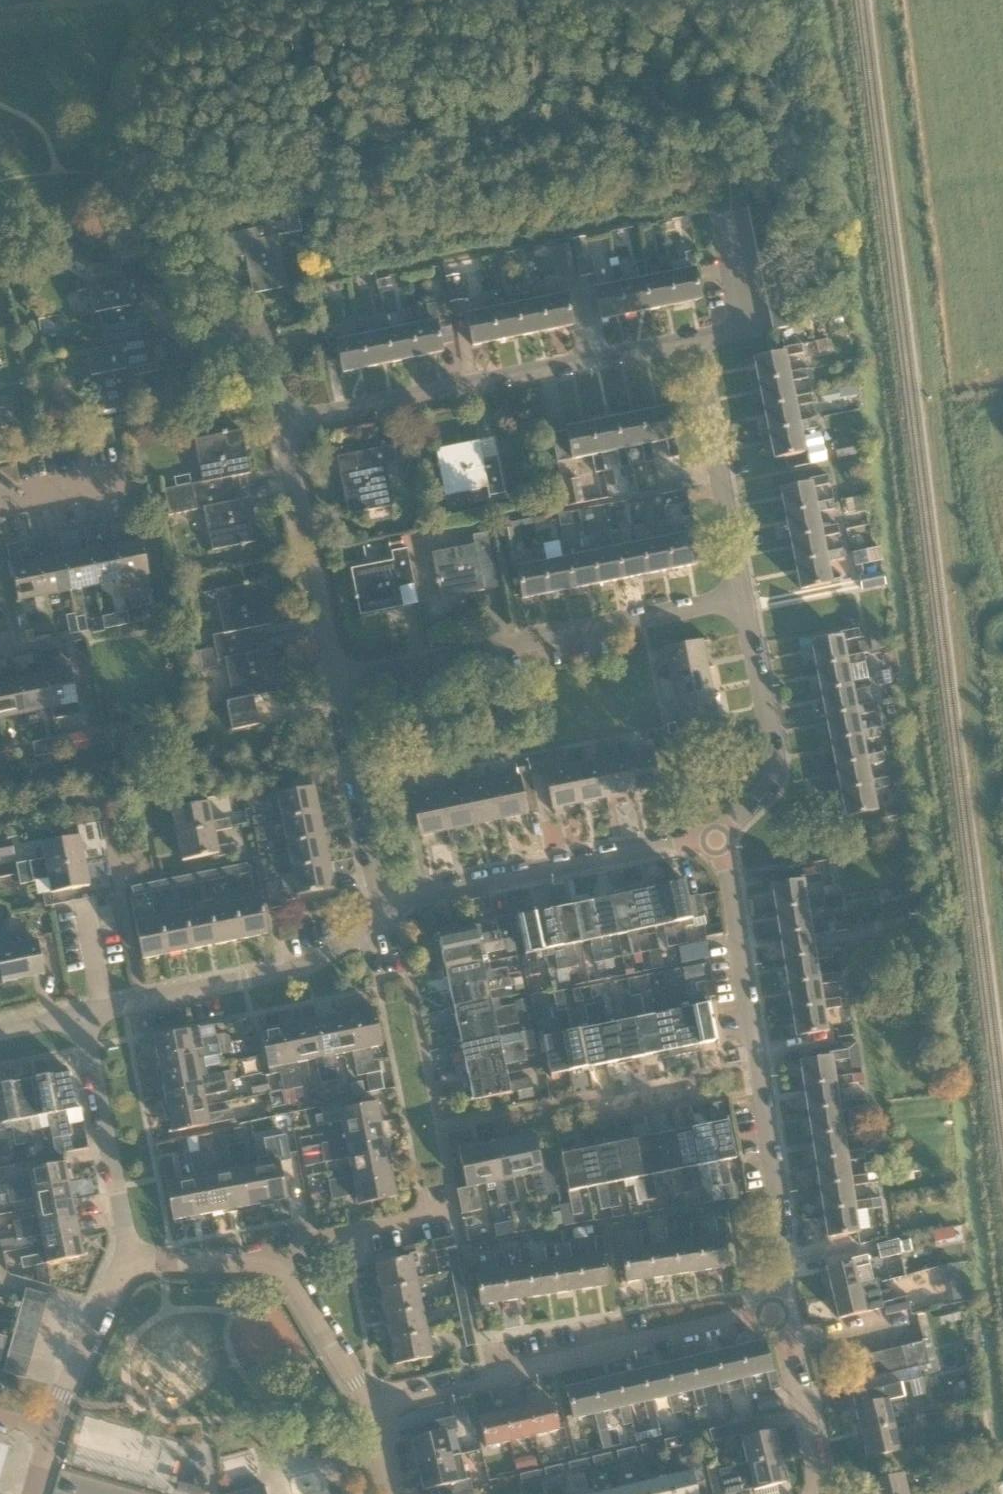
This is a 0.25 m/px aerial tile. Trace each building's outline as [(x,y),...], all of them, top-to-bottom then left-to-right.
[(299,216),(296,201),(278,204),(281,219),(299,216)] [(749,216),(770,212),(768,201),(747,206),(749,216)] [(772,222),(770,212),(749,216),(751,226),(772,222)] [(751,226),(753,237),(774,232),(772,222),(751,226)] [(257,239),(255,228),(216,235),(221,261),(244,256),(252,293),(288,286),(277,236),(257,239)] [(776,243),(774,232),(753,237),(755,247),(776,243)] [(592,275),(584,237),(571,240),(579,278),(592,275)] [(755,247),(757,257),(778,253),(776,243),(755,247)] [(574,270),(569,244),(556,246),(561,273),(574,270)] [(534,258),(532,247),(524,249),(527,260),(534,258)] [(688,270),(673,273),(669,273),(675,304),(700,299),(695,270),(698,269),(694,250),(684,252),(688,270)] [(781,263),(778,253),(757,257),(760,268),(781,263)] [(650,309),(675,304),(669,273),(673,273),(669,255),(660,257),(664,274),(648,278),(644,278),(650,309)] [(99,312),(105,346),(106,349),(142,342),(142,339),(135,305),(144,303),(141,289),(160,285),(155,258),(153,258),(150,259),(121,264),(119,265),(122,282),(89,288),(94,313),(99,312)] [(482,270),(480,258),(442,265),(445,277),(444,278),(449,303),(463,300),(458,275),(482,270)] [(639,279),(623,282),(620,283),(626,314),(650,309),(644,278),(648,278),(644,260),(635,262),(639,279)] [(760,268),(762,278),(783,273),(781,263),(760,268)] [(600,319),(626,314),(620,283),(623,282),(620,265),(611,267),(614,284),(594,288),(600,319)] [(785,284),(783,273),(762,278),(764,288),(785,284)] [(541,299),(547,331),(572,326),(566,296),(570,295),(566,276),(557,278),(560,295),(544,299),(541,299)] [(392,287),(390,278),(378,280),(379,289),(392,287)] [(523,335),(547,331),(541,299),(544,299),(541,281),(532,283),(535,300),(520,303),(517,304),(523,335)] [(764,288),(766,298),(787,294),(785,284),(764,288)] [(492,309),(498,340),(523,335),(517,304),(520,303),(517,287),(508,289),(511,306),(495,309),(492,309)] [(472,345),(498,340),(492,309),(495,309),(492,292),(483,293),(486,311),(466,315),(472,345)] [(789,304),(787,294),(766,298),(768,309),(789,304)] [(430,323),(414,326),(411,326),(417,357),(443,352),(437,322),(440,322),(436,304),(426,305),(430,323)] [(768,309),(770,319),(791,315),(789,304),(768,309)] [(392,362),(417,357),(411,326),(414,326),(411,308),(402,310),(406,327),(389,330),(386,331),(392,362)] [(380,333),(365,336),(361,336),(368,367),(392,362),(386,331),(389,330),(386,314),(377,315),(380,333)] [(793,325),(792,319),(791,315),(770,319),(772,329),(793,325)] [(361,336),(365,336),(361,319),(352,321),(355,337),(336,341),(342,372),(368,367),(361,336)] [(106,349),(105,346),(86,350),(90,376),(95,375),(102,411),(139,404),(133,368),(155,363),(150,338),(142,339),(142,342),(106,349)] [(789,377),(788,371),(785,355),(802,352),(800,343),(782,346),(783,353),(754,358),(759,383),(789,377)] [(759,383),(764,409),(794,403),(793,396),(790,380),(807,377),(805,368),(788,371),(789,377),(759,383)] [(842,401),(840,390),(820,394),(822,405),(842,401)] [(764,409),(769,433),(799,427),(798,421),(795,407),(812,403),(810,393),(793,396),(794,403),(764,409)] [(666,408),(641,413),(647,444),(650,443),(666,440),(670,458),(678,456),(675,437),(672,438),(666,408)] [(653,461),(650,443),(647,444),(641,413),(616,418),(622,448),(625,448),(641,445),(644,463),(653,461)] [(622,448),(616,418),(591,423),(597,453),(600,453),(616,450),(619,468),(629,466),(625,448),(622,448)] [(799,427),(769,433),(774,459),(804,453),(799,431),(817,427),(815,418),(798,421),(799,427)] [(604,471),(600,453),(597,453),(591,423),(565,428),(565,430),(571,458),(591,454),(595,473),(604,471)] [(166,502),(233,489),(231,477),(249,473),(241,430),(193,440),(202,482),(163,490),(166,502)] [(479,452),(477,441),(436,450),(445,495),(487,487),(488,491),(489,496),(504,493),(498,461),(482,465),(479,452)] [(855,455),(852,441),(833,445),(836,459),(855,455)] [(394,461),(391,446),(354,453),(356,468),(340,471),(349,515),(395,506),(386,463),(394,461)] [(815,508),(814,502),(811,487),(828,483),(826,474),(809,477),(810,483),(779,489),(785,514),(815,508)] [(584,503),(579,478),(562,482),(566,506),(584,503)] [(611,497),(631,493),(628,480),(608,485),(611,497)] [(233,489),(166,502),(168,515),(203,508),(211,550),(259,541),(250,498),(236,501),(233,489)] [(831,499),(814,502),(815,508),(785,514),(790,539),(820,532),(819,527),(816,512),(833,508),(831,499)] [(586,554),(571,557),(566,558),(572,588),(597,583),(591,553),(596,552),(593,535),(588,536),(583,509),(578,510),(586,554)] [(567,521),(565,513),(557,514),(559,523),(567,521)] [(420,516),(415,515),(412,520),(414,524),(420,525),(423,520),(420,516)] [(686,535),(670,538),(665,539),(671,568),(696,563),(690,534),(695,533),(692,515),(683,516),(686,535)] [(548,521),(547,516),(533,518),(534,524),(548,521)] [(115,547),(122,581),(149,575),(142,542),(126,545),(123,531),(131,530),(129,520),(110,524),(115,547)] [(660,540),(645,543),(640,544),(646,573),(671,568),(665,539),(670,538),(667,520),(656,522),(660,540)] [(820,532),(790,539),(795,563),(825,557),(824,551),(821,536),(838,533),(836,523),(819,527),(820,532)] [(84,529),(89,552),(96,586),(122,581),(115,547),(99,550),(97,536),(105,535),(103,525),(84,529)] [(616,548),(621,578),(646,573),(640,544),(645,543),(642,525),(633,526),(636,544),(621,547),(616,548)] [(516,548),(511,527),(501,529),(505,550),(516,548)] [(611,549),(596,552),(591,553),(597,583),(621,578),(616,548),(621,547),(617,529),(608,531),(611,549)] [(96,586),(89,552),(80,554),(77,540),(79,540),(77,531),(58,535),(63,558),(65,557),(71,591),(96,586)] [(498,586),(488,532),(473,535),(475,543),(432,552),(441,598),(498,586)] [(44,596),(71,591),(65,557),(63,558),(48,561),(45,546),(53,545),(51,536),(33,540),(37,563),(44,596)] [(406,546),(405,537),(387,540),(389,549),(406,546)] [(561,558),(546,561),(541,562),(547,593),(572,588),(566,558),(571,557),(567,539),(558,541),(561,558)] [(44,596),(37,563),(22,566),(19,552),(27,550),(25,541),(7,545),(18,602),(44,596)] [(541,562),(546,561),(543,544),(533,546),(537,563),(515,568),(521,598),(547,593),(541,562)] [(854,566),(882,560),(880,547),(852,553),(854,566)] [(841,548),(824,551),(825,557),(795,563),(800,589),(840,580),(839,574),(829,577),(826,561),(843,558),(841,548)] [(417,603),(406,549),(392,552),(394,560),(351,569),(360,614),(417,603)] [(882,572),(880,572),(858,577),(860,590),(885,584),(882,572)] [(214,648),(255,640),(252,628),(270,624),(262,581),(214,590),(223,633),(212,635),(214,648)] [(154,603),(126,609),(129,623),(157,617),(154,603)] [(129,624),(127,613),(116,615),(118,626),(129,624)] [(78,633),(75,618),(75,614),(66,616),(70,635),(78,633)] [(78,633),(87,631),(84,616),(75,618),(78,633)] [(810,641),(815,666),(846,660),(845,656),(842,640),(859,637),(857,628),(840,631),(841,635),(810,641)] [(880,630),(868,632),(871,650),(883,648),(880,630)] [(35,641),(34,632),(21,634),(23,643),(35,641)] [(257,651),(255,640),(214,648),(192,653),(195,669),(201,668),(202,671),(218,667),(217,660),(224,659),(233,700),(225,702),(231,730),(258,725),(252,697),(280,692),(271,648),(257,651)] [(665,649),(670,675),(708,667),(702,641),(665,649)] [(79,715),(77,703),(71,670),(54,673),(51,659),(59,657),(57,649),(38,653),(43,674),(50,708),(52,708),(54,720),(79,715)] [(850,684),(849,680),(846,664),(864,661),(863,652),(845,656),(846,660),(815,666),(820,690),(850,684)] [(50,708),(43,674),(28,678),(25,664),(33,662),(31,654),(13,658),(17,680),(24,714),(50,708)] [(708,667),(670,675),(676,702),(713,694),(708,667)] [(890,683),(888,671),(875,673),(877,685),(890,683)] [(24,714),(17,680),(2,683),(0,672),(0,718),(24,714)] [(820,690),(825,715),(856,709),(855,705),(852,689),(869,686),(868,677),(849,680),(850,684),(820,690)] [(713,694),(676,702),(681,728),(719,721),(713,694)] [(825,715),(830,741),(861,735),(860,731),(856,714),(874,710),(873,702),(855,705),(856,709),(825,715)] [(677,733),(675,723),(666,724),(669,734),(677,733)] [(865,759),(865,755),(861,739),(879,736),(877,727),(860,731),(861,735),(830,741),(835,765),(865,759)] [(89,750),(85,732),(65,736),(69,754),(89,750)] [(653,732),(645,734),(647,742),(655,740),(653,733),(653,732)] [(598,753),(608,752),(606,742),(596,744),(598,753)] [(583,759),(581,750),(573,752),(575,761),(583,759)] [(652,750),(625,755),(633,792),(659,787),(652,750)] [(882,752),(865,755),(865,759),(835,765),(840,789),(870,783),(869,779),(866,764),(884,760),(882,752)] [(633,792),(625,755),(599,760),(606,798),(633,792)] [(580,803),(606,798),(599,760),(572,766),(580,803)] [(530,770),(528,761),(515,764),(517,773),(530,770)] [(553,809),(580,803),(572,766),(545,771),(553,809)] [(870,783),(840,789),(845,816),(875,810),(871,789),(889,785),(888,776),(869,779),(870,783)] [(493,782),(500,819),(527,814),(519,777),(493,782)] [(493,782),(466,787),(473,824),(500,819),(493,782)] [(266,827),(283,824),(282,820),(319,812),(314,787),(277,795),(281,814),(264,817),(266,827)] [(439,793),(447,830),(473,824),(466,787),(439,793)] [(262,799),(260,792),(246,794),(249,806),(262,803),(262,799)] [(420,835),(447,830),(439,793),(413,798),(420,835)] [(214,827),(214,831),(231,828),(229,818),(212,821),(208,802),(172,810),(177,834),(214,827)] [(899,815),(898,808),(883,810),(885,817),(899,815)] [(271,852),(288,849),(287,845),(324,837),(319,812),(282,820),(283,824),(286,839),(269,843),(271,852)] [(214,827),(177,834),(182,859),(217,853),(218,856),(236,852),(234,843),(217,846),(214,831),(214,827)] [(18,874),(85,860),(80,836),(42,844),(44,857),(16,863),(18,874)] [(329,863),(324,837),(287,845),(288,849),(291,863),(274,867),(276,877),(293,874),(292,870),(329,863)] [(90,885),(85,860),(18,874),(20,884),(49,878),(52,892),(43,894),(45,906),(71,901),(69,889),(90,885)] [(248,872),(246,863),(230,867),(232,876),(248,872)] [(292,870),(293,874),(296,889),(279,892),(281,902),(299,898),(299,895),(334,888),(329,863),(292,870)] [(224,878),(222,868),(205,871),(207,881),(224,878)] [(199,882),(197,873),(181,876),(183,886),(199,882)] [(821,881),(820,873),(801,876),(802,880),(772,885),(776,909),(806,904),(805,899),(803,884),(821,881)] [(175,887),(173,878),(156,882),(158,891),(175,887)] [(688,943),(684,927),(694,925),(692,920),(703,918),(698,894),(688,896),(684,878),(664,882),(677,945),(688,943)] [(677,945),(664,882),(646,886),(654,928),(663,926),(668,947),(677,945)] [(150,893),(148,883),(131,886),(133,896),(150,893)] [(656,933),(654,928),(646,886),(628,890),(641,953),(650,951),(646,935),(656,933)] [(904,895),(902,887),(892,888),(893,897),(904,895)] [(631,955),(641,953),(628,890),(609,894),(617,935),(626,933),(631,955)] [(235,902),(243,939),(268,934),(261,899),(264,898),(263,891),(253,893),(254,899),(239,902),(235,902)] [(842,893),(823,896),(825,906),(825,911),(844,908),(842,893)] [(591,898),(604,961),(614,959),(609,937),(617,935),(609,894),(591,898)] [(210,907),(218,944),(243,939),(235,902),(239,902),(238,896),(228,898),(229,903),(214,906),(210,907)] [(823,896),(805,899),(806,904),(776,909),(779,935),(810,930),(809,925),(807,909),(825,906),(823,896)] [(591,898),(573,902),(581,943),(590,941),(596,971),(606,969),(604,961),(591,898)] [(193,949),(218,944),(210,907),(214,906),(213,901),(203,903),(204,909),(190,911),(186,912),(193,949)] [(581,943),(573,902),(554,906),(560,936),(567,969),(576,967),(572,945),(581,943)] [(180,913),(165,916),(160,917),(168,954),(193,949),(186,912),(190,911),(189,906),(178,908),(180,913)] [(557,971),(567,969),(560,936),(554,906),(536,910),(545,956),(554,954),(557,971)] [(536,958),(545,956),(536,910),(517,914),(525,955),(521,956),(525,978),(540,974),(536,958)] [(908,920),(919,919),(918,910),(908,911),(908,920)] [(143,959),(168,954),(160,917),(165,916),(164,911),(154,913),(155,918),(136,922),(143,959)] [(434,935),(438,954),(513,938),(508,916),(495,918),(498,931),(481,935),(479,925),(434,935)] [(848,930),(846,920),(834,922),(836,932),(848,930)] [(779,935),(783,960),(814,955),(813,950),(811,934),(828,931),(827,922),(809,925),(810,930),(779,935)] [(513,938),(438,954),(442,972),(488,962),(486,953),(506,949),(507,953),(515,951),(513,938)] [(37,939),(0,947),(0,970),(2,982),(44,973),(37,939)] [(708,942),(688,945),(690,959),(710,955),(708,942)] [(818,980),(817,975),(815,958),(832,956),(831,947),(813,950),(814,955),(783,960),(787,985),(818,980)] [(663,968),(661,957),(652,959),(654,970),(663,968)] [(442,972),(446,990),(508,977),(507,974),(506,968),(490,971),(488,962),(442,972)] [(634,974),(632,963),(624,965),(626,976),(634,974)] [(703,976),(701,964),(682,968),(684,980),(703,976)] [(523,989),(519,971),(507,974),(508,977),(510,987),(514,986),(515,991),(523,989)] [(787,985),(791,1010),(822,1005),(821,999),(818,984),(836,981),(835,972),(817,975),(818,980),(787,985)] [(508,977),(446,990),(450,1009),(492,1000),(490,991),(510,987),(508,977)] [(711,980),(705,982),(695,984),(698,1000),(689,1002),(699,1048),(718,1044),(709,998),(715,997),(711,980)] [(663,1059),(681,1056),(667,989),(666,983),(656,985),(662,1014),(654,1016),(662,1056),(663,1059)] [(700,1052),(699,1048),(689,1002),(681,1004),(677,987),(667,989),(681,1056),(700,1052)] [(581,1001),(579,988),(572,990),(574,1003),(581,1001)] [(643,1060),(662,1056),(654,1016),(645,1017),(640,995),(630,997),(643,1060)] [(839,996),(821,999),(822,1005),(791,1010),(795,1036),(826,1031),(822,1009),(841,1006),(839,996)] [(643,1060),(630,997),(621,999),(626,1021),(617,1023),(625,1063),(643,1060)] [(450,1009),(454,1027),(516,1014),(514,1004),(500,1007),(499,999),(492,1000),(450,1009)] [(528,1012),(526,999),(513,1002),(514,1004),(516,1014),(528,1012)] [(607,1067),(625,1063),(617,1023),(616,1023),(615,1017),(607,1019),(604,1002),(594,1004),(607,1067)] [(551,1078),(570,1074),(557,1011),(555,1004),(546,1006),(551,1030),(541,1032),(551,1078)] [(578,1024),(580,1030),(589,1071),(607,1067),(594,1004),(584,1006),(588,1023),(578,1024)] [(365,1009),(354,1012),(366,1073),(369,1092),(383,1089),(378,1061),(373,1062),(370,1046),(380,1044),(372,1005),(364,1006),(365,1009)] [(557,1011),(570,1074),(589,1071),(580,1030),(572,1032),(567,1009),(557,1011)] [(335,1013),(343,1052),(352,1050),(357,1075),(366,1073),(354,1012),(339,1015),(338,1012),(335,1013)] [(329,1017),(317,1019),(330,1080),(338,1079),(333,1054),(343,1052),(335,1013),(328,1014),(329,1017)] [(458,1046),(498,1037),(496,1028),(518,1024),(516,1014),(454,1027),(458,1046)] [(304,1019),(298,1020),(306,1060),(315,1058),(320,1083),(330,1080),(317,1019),(305,1022),(304,1019)] [(306,1060),(298,1020),(292,1022),(292,1024),(280,1027),(293,1088),(302,1087),(297,1062),(306,1060)] [(296,1104),(293,1088),(280,1027),(268,1029),(267,1027),(261,1028),(271,1073),(279,1071),(286,1106),(296,1104)] [(154,1057),(219,1044),(217,1034),(200,1038),(198,1029),(150,1038),(154,1057)] [(226,1033),(217,1034),(219,1044),(231,1042),(230,1035),(226,1033)] [(458,1046),(462,1064),(524,1051),(524,1050),(536,1048),(534,1038),(522,1041),(500,1045),(498,1037),(458,1046)] [(231,1042),(219,1044),(221,1053),(233,1050),(231,1042)] [(856,1042),(840,1045),(841,1049),(847,1048),(849,1057),(848,1057),(849,1068),(860,1066),(856,1042)] [(219,1044),(154,1057),(158,1075),(198,1067),(197,1058),(221,1053),(219,1044)] [(799,1061),(803,1084),(834,1079),(833,1075),(831,1060),(848,1057),(849,1057),(847,1048),(841,1049),(829,1051),(830,1056),(799,1061)] [(526,1060),(524,1051),(462,1064),(466,1082),(507,1074),(505,1065),(526,1060)] [(49,1075),(62,1136),(71,1134),(66,1109),(76,1107),(68,1067),(60,1069),(61,1073),(49,1075)] [(198,1067),(158,1075),(161,1093),(227,1080),(225,1070),(200,1075),(198,1067)] [(234,1068),(225,1070),(227,1080),(236,1078),(234,1068)] [(861,1071),(833,1075),(834,1079),(803,1084),(807,1110),(838,1105),(837,1101),(834,1085),(863,1080),(861,1071)] [(53,1138),(62,1136),(49,1075),(36,1078),(36,1074),(31,1075),(39,1115),(48,1113),(53,1138)] [(508,1082),(507,1074),(466,1082),(470,1101),(517,1091),(519,1100),(534,1097),(532,1088),(530,1078),(508,1082)] [(29,1117),(39,1115),(31,1075),(22,1077),(23,1081),(13,1083),(25,1143),(34,1142),(29,1117)] [(227,1080),(161,1093),(165,1112),(206,1104),(204,1094),(229,1089),(227,1080)] [(269,1090),(267,1080),(250,1083),(252,1093),(269,1090)] [(13,1083),(0,1086),(0,1131),(12,1128),(15,1145),(25,1143),(13,1083)] [(352,1087),(354,1095),(365,1092),(363,1084),(352,1087)] [(318,1093),(312,1094),(314,1104),(320,1102),(318,1093)] [(838,1105),(807,1110),(811,1135),(842,1130),(841,1126),(839,1109),(856,1107),(855,1098),(837,1101),(838,1105)] [(344,1128),(384,1120),(380,1101),(349,1107),(348,1102),(319,1108),(320,1113),(315,1114),(317,1124),(342,1119),(344,1128)] [(206,1104),(165,1112),(169,1131),(235,1118),(232,1107),(208,1112),(206,1104)] [(708,1121),(721,1186),(730,1184),(725,1160),(735,1158),(727,1117),(708,1121)] [(321,1142),(323,1152),(387,1138),(384,1120),(344,1128),(346,1137),(321,1142)] [(708,1121),(690,1125),(698,1166),(707,1164),(712,1188),(714,1201),(724,1199),(721,1186),(708,1121)] [(842,1130),(811,1135),(815,1160),(846,1155),(845,1151),(843,1135),(861,1132),(859,1124),(841,1126),(842,1130)] [(671,1129),(684,1193),(693,1191),(689,1168),(698,1166),(690,1125),(671,1129)] [(671,1129),(653,1133),(661,1173),(669,1171),(674,1195),(684,1193),(671,1129)] [(514,1136),(523,1177),(531,1175),(536,1198),(557,1194),(550,1162),(539,1164),(533,1132),(514,1136)] [(661,1173),(653,1133),(634,1136),(647,1201),(656,1199),(651,1175),(661,1173)] [(259,1164),(267,1205),(287,1201),(279,1162),(290,1160),(285,1134),(264,1138),(269,1163),(259,1164)] [(74,1149),(72,1136),(63,1137),(66,1151),(74,1149)] [(513,1179),(523,1177),(514,1136),(495,1140),(510,1211),(510,1213),(519,1212),(517,1202),(518,1202),(513,1179)] [(615,1140),(624,1181),(625,1187),(634,1185),(638,1203),(647,1201),(634,1136),(615,1140)] [(352,1166),(391,1157),(387,1138),(323,1152),(325,1161),(350,1156),(352,1166)] [(863,1149),(845,1151),(846,1155),(815,1160),(819,1185),(850,1180),(849,1176),(846,1160),(864,1157),(864,1153),(874,1152),(871,1138),(861,1140),(863,1149)] [(501,1213),(510,1211),(495,1140),(477,1144),(486,1184),(487,1191),(496,1189),(501,1213)] [(615,1183),(624,1181),(615,1140),(598,1144),(611,1209),(620,1207),(620,1205),(617,1193),(615,1183)] [(267,1205),(259,1164),(250,1166),(246,1142),(236,1144),(235,1144),(248,1208),(267,1205)] [(222,1172),(230,1212),(248,1208),(235,1144),(227,1145),(232,1170),(222,1172)] [(477,1186),(486,1184),(477,1144),(458,1148),(466,1187),(456,1190),(461,1214),(482,1210),(477,1186)] [(598,1144),(579,1148),(587,1189),(596,1187),(601,1211),(609,1209),(611,1209),(598,1144)] [(24,1147),(13,1149),(15,1159),(25,1156),(24,1147)] [(587,1189),(579,1148),(560,1151),(568,1193),(570,1204),(573,1216),(583,1214),(578,1191),(583,1190),(587,1189)] [(230,1212),(222,1172),(213,1173),(209,1149),(199,1151),(212,1215),(230,1212)] [(186,1179),(194,1219),(212,1215),(199,1151),(190,1152),(195,1177),(186,1179)] [(194,1219),(186,1179),(176,1180),(172,1156),(162,1158),(175,1222),(194,1219)] [(328,1179),(330,1189),(395,1175),(391,1157),(352,1166),(354,1174),(328,1179)] [(0,1184),(0,1197),(9,1195),(9,1194),(60,1183),(68,1182),(65,1171),(69,1170),(67,1162),(20,1172),(22,1181),(7,1184),(4,1183),(0,1184)] [(819,1185),(823,1210),(854,1205),(853,1201),(850,1184),(878,1180),(877,1173),(875,1173),(873,1164),(865,1165),(867,1173),(849,1176),(850,1180),(819,1185)] [(395,1175),(330,1189),(332,1198),(357,1193),(359,1204),(399,1196),(395,1175)] [(60,1183),(9,1194),(9,1195),(11,1203),(34,1198),(35,1207),(36,1208),(75,1200),(73,1193),(70,1194),(68,1182),(60,1183)] [(854,1205),(823,1210),(827,1236),(858,1232),(854,1210),(872,1207),(872,1209),(882,1208),(880,1197),(853,1201),(854,1205)] [(37,1216),(14,1220),(15,1230),(16,1231),(75,1219),(73,1207),(76,1206),(75,1200),(36,1208),(37,1216)] [(611,1209),(609,1209),(611,1217),(624,1216),(621,1205),(620,1205),(620,1207),(611,1209)] [(698,1239),(703,1270),(727,1266),(722,1236),(727,1236),(723,1217),(715,1218),(717,1236),(702,1238),(698,1239)] [(75,1219),(16,1231),(17,1239),(41,1234),(43,1244),(82,1237),(81,1230),(78,1231),(75,1219)] [(673,1243),(677,1274),(703,1270),(698,1239),(702,1238),(699,1221),(690,1222),(693,1240),(677,1242),(673,1243)] [(648,1247),(653,1278),(677,1274),(673,1243),(677,1242),(674,1225),(665,1227),(668,1244),(652,1246),(648,1247)] [(950,1239),(947,1227),(932,1231),(934,1242),(950,1239)] [(648,1247),(652,1246),(649,1229),(640,1230),(643,1248),(621,1251),(626,1282),(653,1278),(648,1247)] [(12,1232),(0,1234),(0,1245),(0,1247),(14,1244),(12,1232)] [(454,1246),(452,1235),(431,1239),(433,1251),(454,1246)] [(576,1259),(581,1289),(606,1285),(602,1255),(606,1255),(603,1236),(594,1237),(597,1255),(581,1258),(576,1259)] [(45,1254),(21,1259),(23,1268),(86,1256),(86,1254),(83,1255),(80,1244),(84,1243),(82,1237),(43,1244),(45,1254)] [(898,1241),(897,1238),(876,1243),(879,1258),(907,1251),(905,1240),(898,1241)] [(572,1259),(556,1261),(552,1262),(557,1293),(581,1289),(576,1259),(581,1258),(578,1240),(569,1242),(572,1259)] [(374,1264),(379,1289),(416,1281),(416,1279),(412,1263),(419,1261),(416,1244),(396,1248),(398,1259),(374,1264)] [(546,1263),(531,1266),(526,1267),(531,1297),(557,1293),(552,1262),(556,1261),(554,1244),(544,1246),(546,1263)] [(474,1266),(471,1248),(461,1250),(464,1267),(474,1266)] [(526,1267),(531,1266),(528,1248),(518,1250),(521,1267),(506,1270),(501,1270),(506,1301),(531,1297),(526,1267)] [(480,1305),(506,1301),(501,1270),(506,1270),(503,1252),(494,1253),(497,1271),(475,1275),(480,1305)] [(460,1269),(457,1253),(448,1255),(451,1271),(460,1269)] [(858,1282),(872,1278),(868,1265),(854,1268),(854,1267),(869,1263),(866,1254),(851,1258),(852,1262),(826,1268),(832,1292),(859,1286),(858,1282)] [(958,1264),(941,1267),(944,1282),(960,1279),(958,1264)] [(47,1268),(36,1270),(38,1283),(50,1286),(47,1268)] [(422,1277),(416,1279),(416,1281),(379,1289),(384,1314),(421,1306),(421,1303),(418,1288),(424,1287),(422,1277)] [(859,1286),(832,1292),(838,1317),(884,1306),(886,1315),(911,1308),(908,1295),(891,1299),(889,1288),(880,1290),(877,1277),(872,1278),(858,1282),(859,1286)] [(465,1294),(463,1279),(453,1280),(456,1296),(465,1294)] [(23,1297),(46,1304),(49,1293),(26,1287),(23,1297)] [(23,1297),(20,1308),(43,1315),(46,1304),(23,1297)] [(427,1302),(421,1303),(421,1306),(384,1314),(390,1339),(426,1331),(425,1326),(422,1314),(429,1312),(427,1302)] [(470,1318),(467,1302),(458,1304),(461,1320),(470,1318)] [(43,1315),(20,1308),(18,1319),(40,1325),(43,1315)] [(37,1336),(40,1325),(18,1319),(15,1329),(37,1336)] [(426,1331),(390,1339),(395,1364),(431,1357),(427,1338),(434,1336),(431,1325),(425,1326),(426,1331)] [(476,1343),(473,1327),(463,1329),(466,1345),(476,1343)] [(15,1329),(12,1339),(35,1345),(37,1336),(15,1329)] [(12,1339),(10,1349),(32,1355),(35,1345),(12,1339)] [(912,1343),(917,1367),(928,1364),(922,1341),(912,1343)] [(746,1377),(750,1376),(766,1372),(770,1390),(780,1388),(776,1370),(771,1371),(764,1342),(739,1348),(746,1377)] [(907,1369),(917,1367),(912,1343),(901,1346),(907,1369)] [(901,1346),(891,1348),(896,1372),(907,1369),(901,1346)] [(755,1394),(750,1376),(746,1377),(739,1348),(714,1354),(721,1383),(726,1382),(741,1378),(745,1396),(755,1394)] [(896,1372),(891,1348),(880,1351),(886,1374),(896,1372)] [(10,1349),(7,1361),(29,1367),(32,1355),(10,1349)] [(875,1377),(886,1374),(880,1351),(870,1353),(875,1377)] [(864,1379),(875,1377),(870,1353),(859,1356),(864,1379)] [(714,1354),(690,1359),(697,1389),(702,1388),(716,1384),(720,1402),(730,1400),(726,1382),(721,1383),(714,1354)] [(706,1405),(702,1388),(697,1389),(690,1359),(665,1365),(672,1395),(677,1394),(693,1390),(697,1407),(706,1405)] [(26,1377),(29,1367),(7,1361),(4,1371),(26,1377)] [(665,1365),(641,1371),(648,1401),(652,1400),(668,1397),(672,1414),(681,1411),(677,1394),(672,1395),(665,1365)] [(648,1401),(641,1371),(616,1377),(623,1407),(628,1406),(643,1402),(647,1419),(656,1417),(652,1400),(648,1401)] [(632,1424),(628,1406),(623,1407),(616,1377),(592,1382),(599,1413),(603,1412),(619,1408),(623,1426),(632,1424)] [(608,1429),(603,1412),(599,1413),(592,1382),(566,1389),(573,1419),(594,1414),(599,1431),(608,1429)] [(860,1432),(892,1424),(889,1410),(899,1407),(904,1401),(900,1383),(851,1395),(860,1432)] [(966,1388),(958,1390),(960,1398),(968,1396),(966,1388)] [(776,1395),(755,1400),(758,1412),(779,1407),(778,1407),(776,1395)] [(528,1407),(535,1435),(559,1429),(552,1401),(528,1407)] [(510,1441),(535,1435),(528,1407),(503,1413),(510,1441)] [(486,1447),(510,1441),(503,1413),(479,1418),(486,1447)] [(411,1439),(417,1464),(450,1456),(444,1431),(457,1428),(454,1416),(422,1424),(424,1436),(411,1439)] [(744,1433),(741,1422),(709,1429),(712,1441),(744,1433)] [(657,1436),(654,1423),(638,1427),(641,1440),(657,1436)] [(898,1450),(892,1424),(860,1432),(866,1457),(868,1457),(880,1454),(883,1465),(917,1457),(915,1448),(914,1447),(908,1448),(898,1450)] [(634,1433),(632,1426),(623,1428),(625,1435),(634,1433)] [(608,1429),(599,1431),(603,1449),(612,1447),(608,1429)] [(747,1463),(780,1455),(774,1430),(741,1438),(747,1463)] [(685,1444),(683,1436),(663,1441),(665,1449),(685,1444)] [(660,1450),(658,1442),(641,1446),(642,1454),(660,1450)] [(636,1456),(634,1447),(616,1451),(618,1461),(636,1456)] [(472,1490),(469,1478),(467,1479),(460,1453),(450,1456),(417,1464),(423,1490),(437,1487),(438,1493),(456,1493),(472,1490)] [(612,1462),(610,1453),(592,1458),(594,1466),(612,1462)] [(671,1493),(696,1493),(694,1483),(705,1481),(698,1454),(680,1458),(684,1473),(667,1477),(671,1493)] [(707,1472),(712,1493),(725,1493),(724,1491),(752,1484),(753,1489),(786,1481),(780,1455),(747,1463),(719,1470),(707,1472)] [(917,1460),(917,1457),(883,1465),(886,1477),(870,1481),(873,1493),(907,1493),(902,1473),(920,1469),(917,1460)] [(527,1468),(525,1458),(514,1461),(516,1470),(527,1468)] [(587,1468),(585,1459),(568,1463),(570,1472),(587,1468)] [(563,1474),(561,1465),(544,1469),(546,1478),(563,1474)] [(539,1479),(537,1470),(520,1474),(522,1483),(539,1479)] [(198,1483),(181,1483),(182,1493),(208,1493),(207,1474),(197,1475),(198,1483)] [(667,1477),(642,1483),(645,1493),(671,1493),(667,1477)] [(619,1493),(645,1493),(642,1483),(618,1488),(619,1493)] [(264,1484),(229,1493),(267,1493),(264,1484)]
